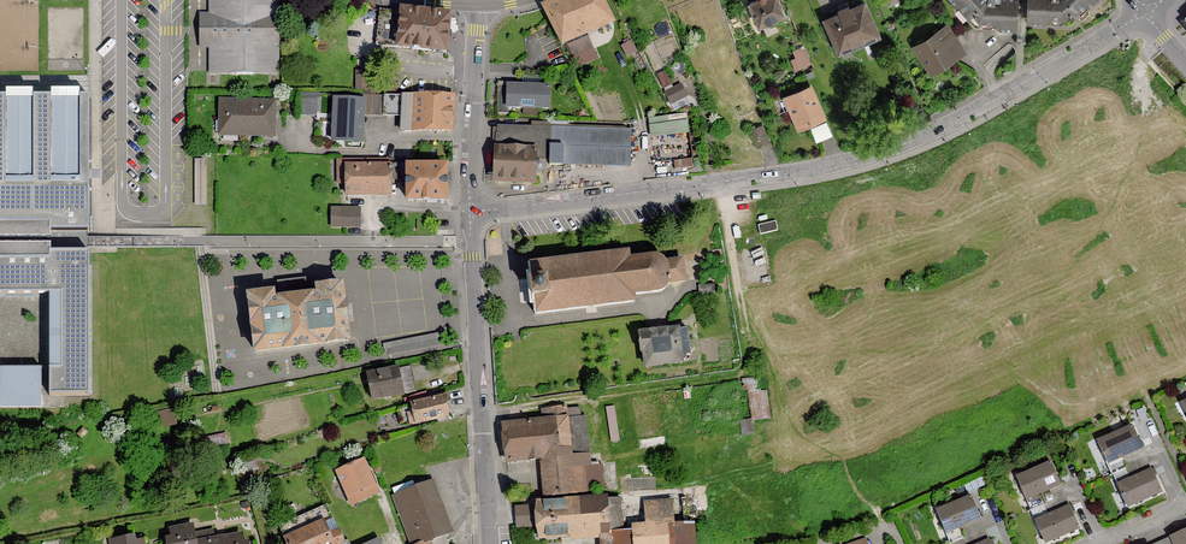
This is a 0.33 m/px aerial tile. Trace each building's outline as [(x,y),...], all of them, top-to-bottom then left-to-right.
[(210,22),(228,22),(228,39),(210,39),(210,72),(211,73),(236,73),(236,75),(252,75),(252,73),(277,73),(278,72),(278,47),(279,47),(279,15),(278,15),(278,0),(210,0),(210,22)] [(602,0),(562,0),(544,8),(563,44),(588,34),(586,28),(596,24),(598,29),(613,23),(602,0)] [(787,17),(779,0),(757,0),(749,3),(761,29),(787,17)] [(1018,29),(1019,0),(952,0),(957,5),(956,10),(962,16),(966,16),(975,26),(1018,29)] [(1096,0),(1027,0),(1026,22),(1068,24),(1078,15),(1083,16),(1089,10),(1089,6),(1096,0)] [(850,47),(878,35),(864,3),(850,9),(848,6),(839,10),(840,14),(826,20),(838,47),(849,43),(850,47)] [(376,45),(446,52),(451,16),(402,11),(402,12),(380,10),(376,45)] [(942,66),(955,58),(939,32),(917,46),(930,67),(939,62),(942,66)] [(805,51),(796,55),(801,67),(810,63),(805,51)] [(366,71),(357,71),(357,89),(366,89),(366,94),(375,94),(375,76),(366,76),(366,71)] [(663,87),(671,84),(665,72),(658,75),(663,87)] [(538,108),(549,109),(550,87),(498,85),(497,114),(509,114),(509,107),(523,108),(523,114),(538,115),(538,108)] [(671,104),(687,96),(681,85),(665,93),(671,104)] [(824,116),(811,87),(786,98),(799,127),(824,116)] [(333,141),(362,143),(363,115),(364,94),(356,94),(355,100),(335,99),(333,141)] [(453,96),(364,94),(363,115),(375,115),(386,116),(386,114),(403,114),(402,130),(451,131),(453,96)] [(51,236),(51,231),(90,231),(89,166),(89,96),(0,96),(0,236),(51,236)] [(300,116),(317,116),(317,98),(300,98),(300,116)] [(275,102),(220,100),(220,118),(221,118),(220,136),(221,136),(221,134),(240,134),(240,136),(241,136),(241,135),(274,136),(275,102)] [(748,131),(759,147),(769,144),(762,125),(755,128),(754,125),(748,128),(749,131),(748,131)] [(496,181),(533,182),(533,173),(540,173),(541,173),(542,172),(543,171),(544,170),(544,168),(543,166),(542,165),(541,164),(540,164),(538,164),(538,159),(550,159),(550,165),(563,166),(563,163),(625,166),(626,131),(498,127),(496,181)] [(388,159),(338,160),(338,173),(347,173),(347,193),(390,193),(390,179),(390,167),(389,167),(389,164),(388,164),(388,159)] [(408,167),(408,164),(389,164),(389,167),(390,167),(390,179),(408,179),(408,200),(446,200),(446,167),(408,167)] [(360,208),(332,208),(332,227),(360,227),(360,208)] [(760,235),(778,230),(776,222),(758,226),(760,235)] [(49,294),(49,396),(90,396),(90,252),(51,252),(51,247),(0,247),(0,294),(49,294)] [(682,261),(664,263),(663,261),(661,259),(660,258),(658,257),(656,257),(653,257),(629,260),(629,253),(529,265),(530,275),(528,275),(529,280),(530,280),(532,299),(531,300),(532,304),(533,304),(535,314),(635,302),(634,295),(658,292),(660,291),(663,290),(664,289),(665,288),(666,286),(667,284),(685,281),(682,261)] [(714,283),(698,285),(699,293),(715,292),(714,283)] [(249,296),(255,352),(348,340),(342,285),(317,288),(318,296),(312,296),(280,300),(274,301),(273,293),(249,296)] [(646,366),(682,362),(682,360),(683,361),(684,361),(685,360),(686,359),(686,358),(686,357),(686,356),(686,355),(691,355),(687,329),(678,330),(678,329),(667,331),(667,330),(639,333),(638,334),(640,352),(641,352),(644,352),(646,366)] [(411,366),(367,374),(372,399),(416,391),(411,366)] [(0,368),(0,407),(42,407),(41,368),(0,368)] [(747,386),(735,387),(741,435),(754,433),(747,386)] [(430,401),(398,408),(402,426),(447,416),(447,397),(445,392),(429,397),(430,401)] [(428,397),(426,392),(405,399),(406,404),(428,397)] [(615,405),(607,406),(612,442),(620,441),(615,405)] [(543,420),(504,425),(508,461),(543,458),(546,495),(586,491),(604,489),(602,465),(590,466),(585,416),(580,417),(579,408),(566,410),(566,406),(542,410),(543,420)] [(1113,474),(1146,459),(1141,449),(1142,448),(1133,426),(1098,442),(1113,474)] [(1127,507),(1162,491),(1152,470),(1151,470),(1146,459),(1113,474),(1118,486),(1127,507)] [(1031,510),(1064,496),(1059,485),(1060,484),(1051,463),(1017,478),(1031,510)] [(376,488),(365,465),(356,469),(354,464),(337,471),(350,500),(376,488)] [(985,485),(982,477),(964,485),(967,493),(985,485)] [(394,496),(412,543),(447,543),(443,536),(450,533),(431,482),(394,496)] [(1045,543),(1079,528),(1070,506),(1069,507),(1064,496),(1031,510),(1031,511),(1044,505),(1048,516),(1035,521),(1045,543)] [(950,543),(983,530),(979,519),(980,518),(971,497),(936,511),(950,543)] [(542,534),(542,537),(544,537),(544,536),(607,532),(607,531),(620,530),(618,499),(605,500),(605,499),(542,503),(540,503),(540,505),(516,507),(517,527),(542,526),(542,534)] [(701,543),(700,526),(693,526),(692,523),(675,524),(673,501),(646,503),(647,526),(634,526),(635,543),(617,543),(699,543),(701,543)] [(288,543),(350,543),(348,539),(343,542),(327,506),(280,526),(288,543)] [(193,534),(194,534),(192,525),(171,529),(173,538),(167,539),(168,543),(195,543),(193,534)] [(989,541),(988,541),(983,530),(950,543),(991,543),(989,541)] [(1161,543),(1185,543),(1185,530),(1171,536),(1172,538),(1161,543)] [(220,538),(215,539),(213,531),(194,534),(193,534),(195,543),(221,543),(220,538)] [(247,542),(242,543),(240,535),(220,538),(221,543),(248,543),(247,542)]
